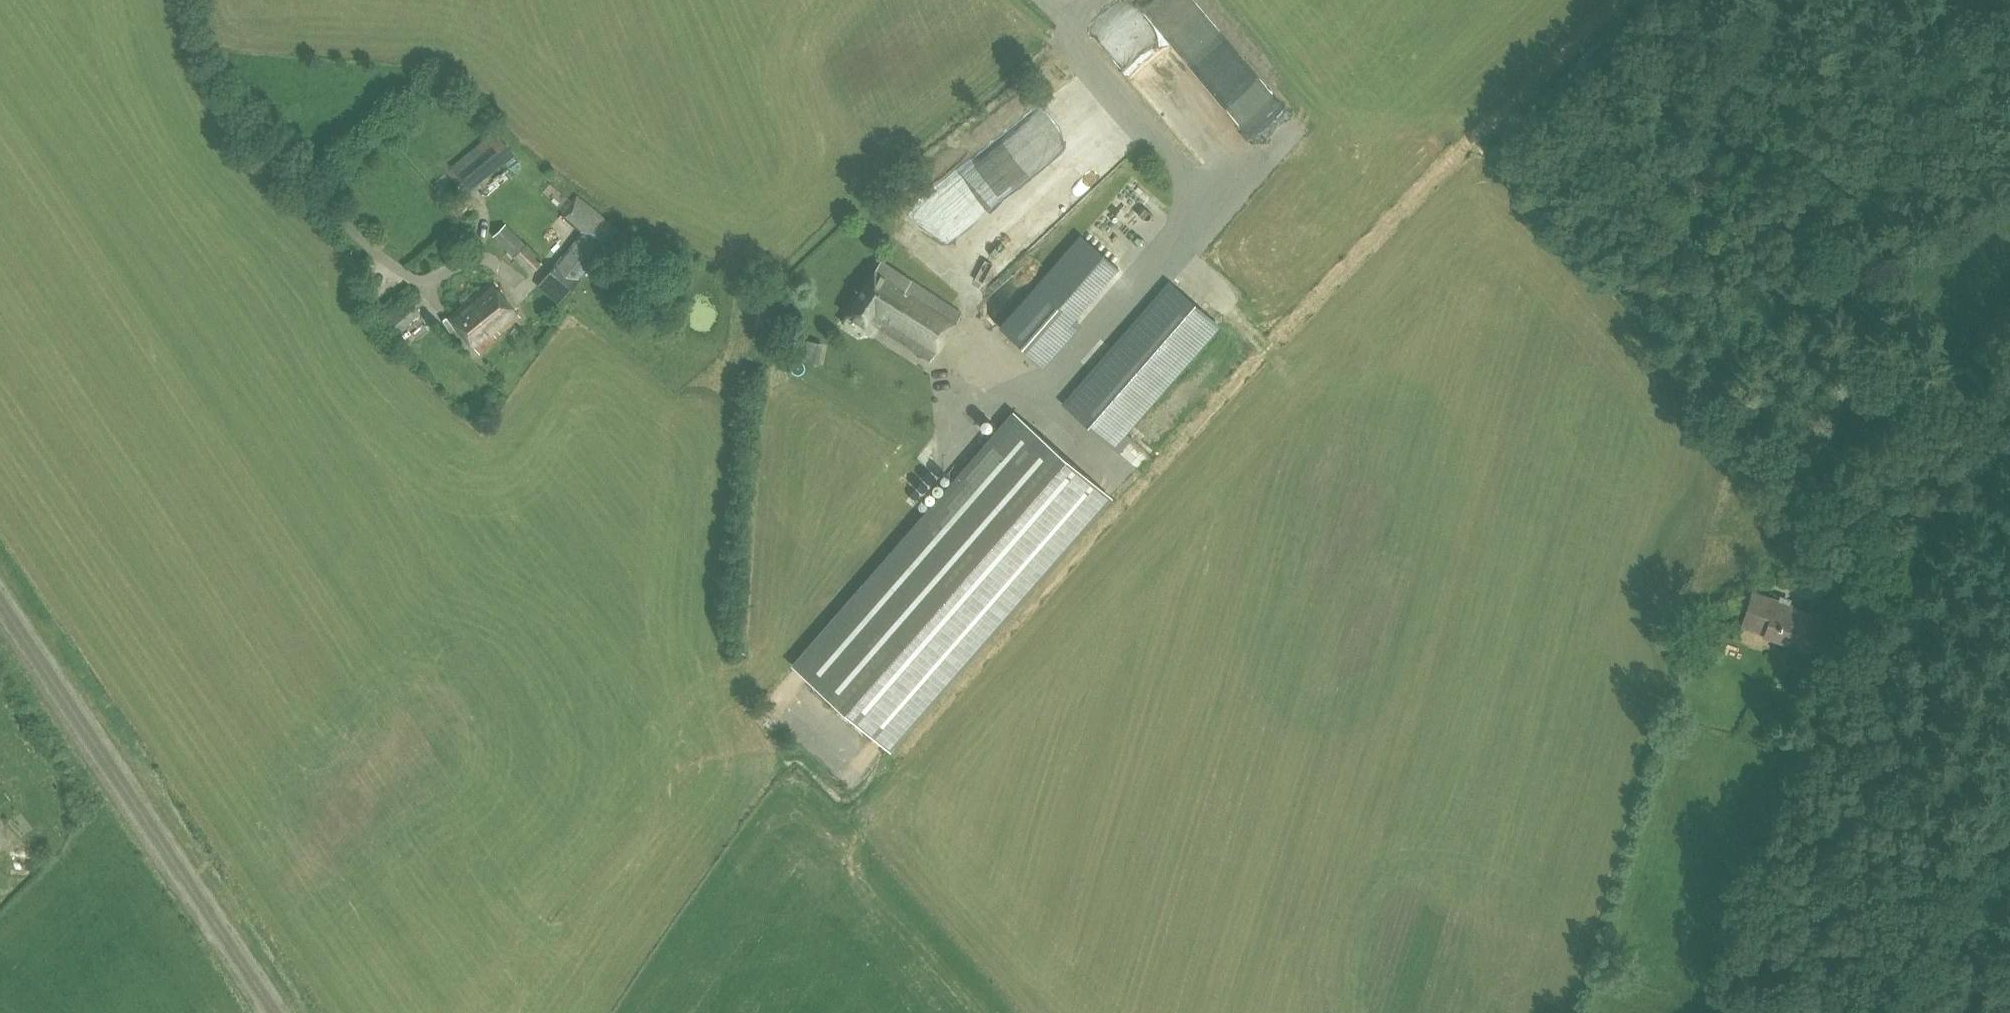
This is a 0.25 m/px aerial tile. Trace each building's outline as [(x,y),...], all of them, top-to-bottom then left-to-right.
[(1156,13),(1176,0),(1148,0),(1156,13)] [(1134,2),(1101,29),(1135,69),(1167,43),(1134,2)] [(1219,61),(1208,77),(1226,89),(1237,74),(1219,61)] [(1177,67),(1151,95),(1186,126),(1211,98),(1177,67)] [(1252,130),(1272,117),(1244,74),(1224,87),(1252,130)] [(1055,109),(1078,139),(1108,117),(1085,87),(1055,109)] [(1032,127),(1058,160),(1080,143),(1054,110),(1032,127)] [(495,133),(457,167),(473,186),(511,151),(495,133)] [(507,184),(521,177),(515,164),(501,171),(507,184)] [(559,214),(582,231),(545,278),(565,295),(618,224),(576,192),(559,214)] [(910,252),(952,238),(944,215),(902,230),(910,252)] [(543,258),(506,222),(493,235),(531,272),(543,258)] [(1081,233),(999,326),(1044,365),(1081,323),(1075,317),(1119,267),(1081,233)] [(865,323),(868,319),(930,359),(961,311),(882,260),(848,311),(865,323)] [(1061,402),(1113,447),(1119,452),(1132,437),(1127,432),(1220,325),(1167,280),(1061,402)] [(496,338),(494,336),(520,315),(492,281),(450,315),(480,351),(496,338)] [(422,313),(407,296),(380,319),(394,337),(422,313)] [(1089,511),(999,427),(770,672),(860,756),(1089,511)] [(1743,625),(1765,632),(1765,634),(1810,648),(1820,615),(1752,593),(1743,625)]
